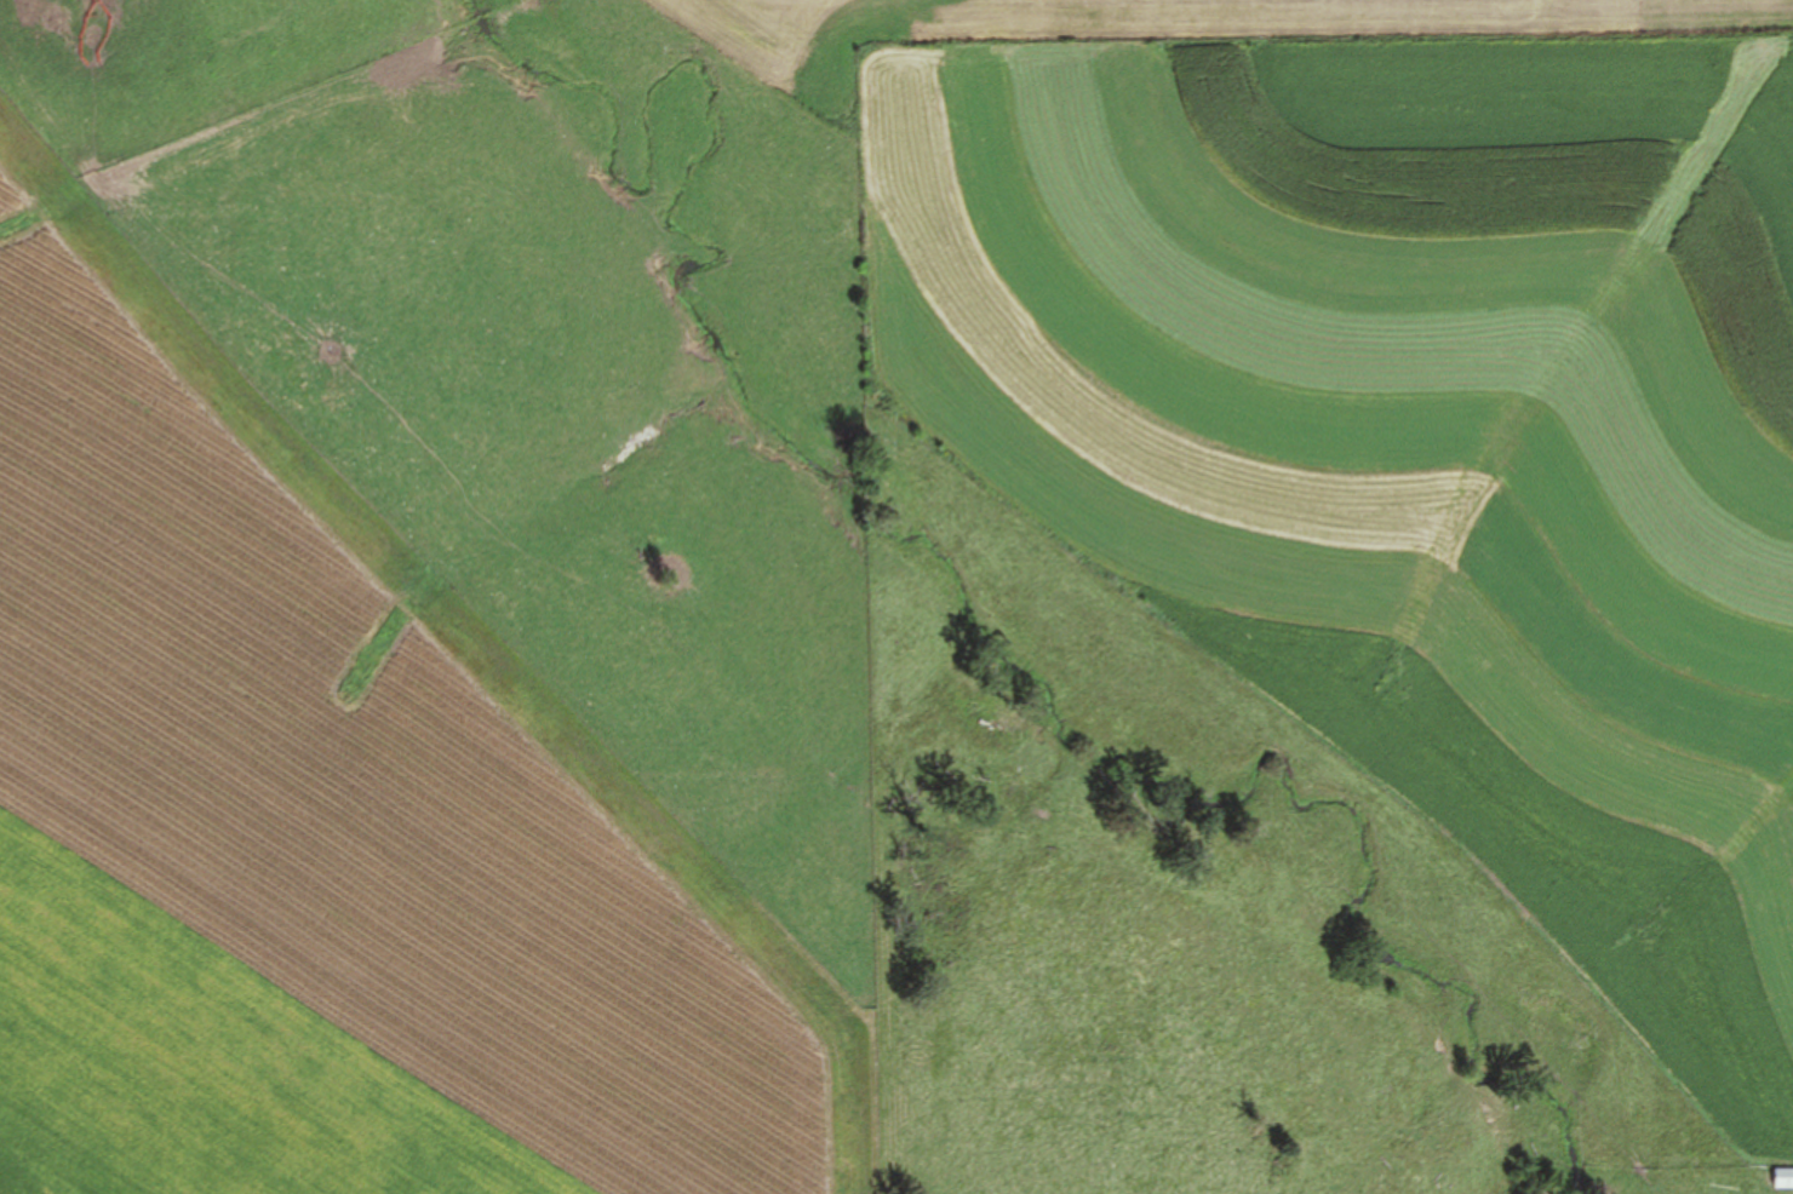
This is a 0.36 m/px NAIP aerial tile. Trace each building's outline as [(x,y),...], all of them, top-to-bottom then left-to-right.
[(1775,1168),(1775,1190),(1792,1190),(1792,1168),(1775,1168)]
